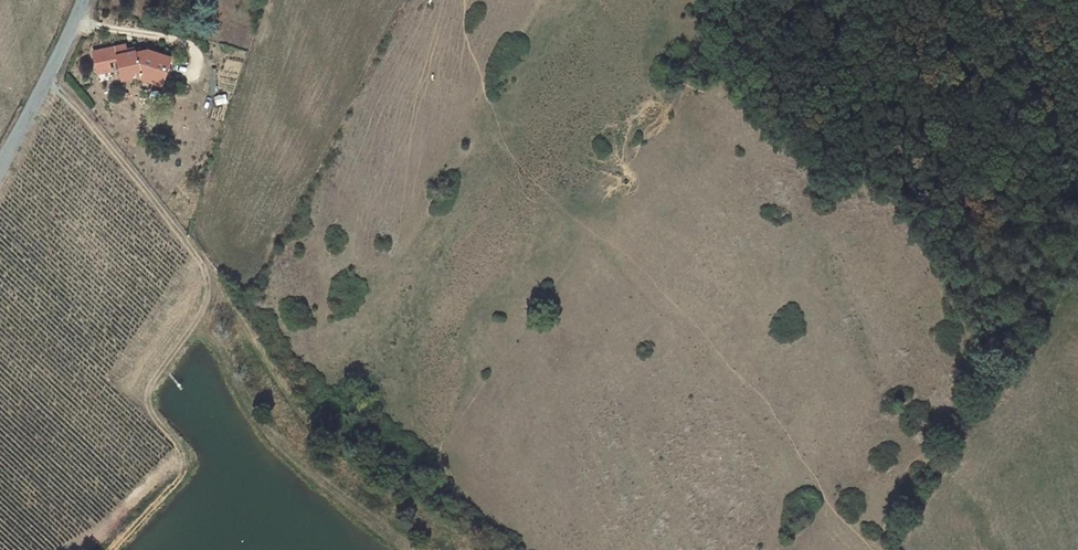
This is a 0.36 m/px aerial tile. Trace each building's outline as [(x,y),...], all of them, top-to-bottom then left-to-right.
[(123,79),(137,76),(141,75),(140,73),(162,80),(170,58),(148,51),(137,53),(132,54),(132,53),(128,53),(127,51),(126,45),(94,53),(97,71),(111,68),(110,61),(118,56),(123,79)] [(161,84),(162,80),(140,73),(141,75),(137,76),(161,84)]
